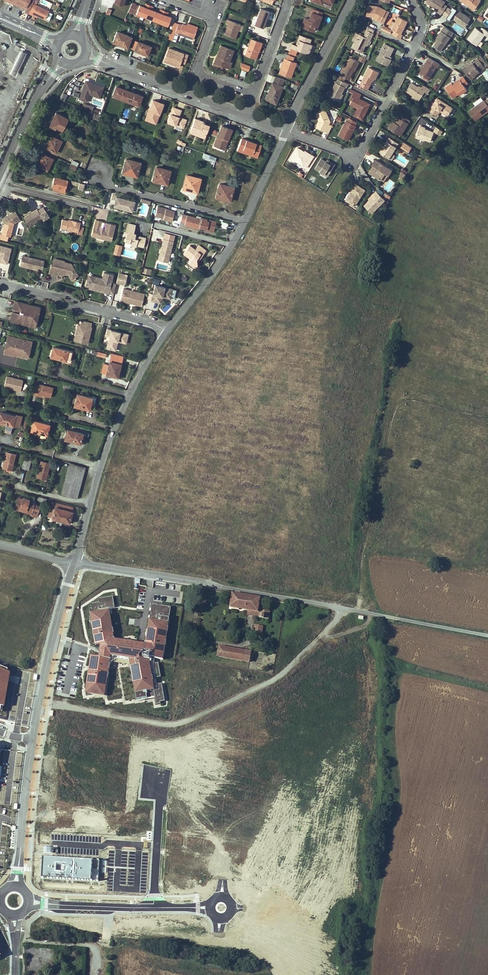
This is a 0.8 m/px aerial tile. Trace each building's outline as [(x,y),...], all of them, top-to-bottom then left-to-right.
[(27,6),(13,0),(6,0),(25,9),(27,6)] [(27,6),(25,9),(25,11),(28,12),(34,0),(13,0),(27,6)] [(32,14),(32,13),(37,15),(45,19),(49,11),(36,5),(38,1),(36,0),(34,0),(28,12),(28,13),(32,14)] [(437,12),(440,7),(443,10),(445,7),(446,5),(443,3),(444,1),(442,0),(425,0),(425,1),(435,7),(433,9),(437,12)] [(479,0),(460,0),(462,1),(473,9),(479,0)] [(136,13),(168,26),(171,17),(167,16),(159,12),(152,9),(143,6),(139,5),(136,12),(136,13)] [(374,19),(382,23),(387,11),(379,7),(368,6),(367,16),(373,16),(375,17),(374,19)] [(443,10),(441,13),(446,17),(449,11),(450,10),(445,7),(443,10)] [(263,28),(269,12),(260,8),(254,24),(263,28)] [(315,26),(317,27),(321,15),(320,15),(321,11),(312,8),(310,16),(314,18),(313,21),(308,19),(307,19),(304,28),(313,31),(315,26)] [(463,27),(469,18),(456,9),(453,13),(451,17),(457,21),(456,23),(463,27)] [(453,13),(449,11),(446,17),(456,23),(457,21),(451,17),(453,13)] [(408,22),(398,17),(392,30),(396,32),(394,36),(401,39),(403,36),(401,35),(408,22)] [(235,38),(240,24),(227,19),(226,23),(229,24),(226,31),(224,34),(235,38)] [(193,39),(197,29),(186,25),(182,24),(182,25),(178,23),(175,32),(193,39)] [(387,28),(383,26),(381,29),(390,34),(392,31),(387,28)] [(452,32),(444,26),(436,37),(438,38),(437,40),(433,46),(440,51),(452,32)] [(487,36),(487,31),(483,27),(480,31),(475,27),(467,37),(476,44),(484,34),(487,36)] [(127,47),(131,37),(117,31),(113,42),(127,47)] [(368,31),(365,37),(359,35),(352,48),(362,53),(366,46),(369,40),(370,40),(373,34),(368,31)] [(291,48),(308,54),(312,44),(310,43),(311,39),(300,35),(298,40),(300,40),(298,46),(296,45),(292,44),(291,48)] [(18,39),(16,43),(26,48),(28,43),(18,39)] [(254,58),(257,49),(259,50),(261,42),(251,39),(245,55),(254,58)] [(147,55),(150,46),(138,41),(134,50),(147,55)] [(390,60),(388,59),(389,57),(393,49),(385,44),(376,61),(388,66),(391,60),(390,60)] [(229,68),(232,62),(229,61),(225,60),(226,58),(229,59),(233,50),(220,45),(216,56),(220,58),(219,60),(215,58),(214,63),(223,66),(229,68)] [(178,67),(180,62),(184,64),(187,55),(183,54),(183,55),(179,54),(180,52),(169,48),(164,59),(172,63),(172,65),(178,67)] [(20,50),(13,64),(18,67),(26,51),(20,49),(20,50)] [(291,77),(297,62),(292,60),(294,55),(287,52),(284,62),(285,62),(283,68),(281,73),(291,77)] [(428,57),(423,66),(421,69),(418,73),(422,76),(427,79),(435,66),(437,67),(439,64),(428,57)] [(354,69),(355,69),(359,62),(350,58),(345,68),(343,73),(341,76),(343,77),(345,74),(350,77),(354,69)] [(484,67),(483,66),(479,60),(478,58),(472,62),(466,66),(466,65),(462,68),(470,79),(474,76),(473,74),(478,71),(484,67)] [(375,80),(379,73),(369,67),(359,85),(368,89),(372,82),(373,79),(374,80),(375,80)] [(273,82),(275,76),(269,74),(266,80),(272,82),(273,82)] [(269,90),(270,91),(267,100),(276,104),(283,86),(280,85),(278,85),(281,78),(275,76),(273,82),(272,82),(269,90)] [(451,83),(444,87),(452,98),(458,93),(459,94),(466,89),(463,85),(467,83),(462,76),(459,79),(459,80),(452,85),(451,83)] [(336,83),(328,97),(338,102),(342,94),(345,88),(346,89),(349,84),(336,78),(334,82),(336,83)] [(82,91),(99,97),(103,87),(95,84),(94,85),(85,82),(82,91)] [(423,91),(427,93),(429,89),(422,84),(420,87),(419,89),(416,87),(410,83),(405,91),(411,95),(419,99),(421,94),(423,91)] [(116,86),(112,95),(126,100),(129,91),(116,86)] [(129,91),(126,100),(138,105),(142,96),(129,91)] [(350,105),(358,109),(360,110),(357,116),(363,119),(369,107),(366,105),(367,103),(360,99),(361,95),(354,91),(352,97),(353,98),(350,105)] [(447,115),(452,107),(436,97),(428,110),(436,115),(439,110),(440,108),(442,109),(441,111),(447,115)] [(149,111),(145,120),(156,124),(164,104),(159,102),(153,100),(149,111)] [(487,100),(485,102),(484,101),(468,113),(476,122),(487,113),(487,100)] [(168,122),(175,125),(184,128),(187,120),(184,119),(184,121),(178,118),(179,117),(181,110),(173,107),(168,122)] [(357,116),(360,110),(358,109),(354,117),(362,121),(363,119),(357,116)] [(320,125),(327,128),(326,131),(329,132),(333,124),(330,123),(331,121),(325,110),(316,114),(320,121),(321,121),(320,125)] [(93,121),(94,118),(99,120),(101,115),(89,111),(87,119),(93,121)] [(57,129),(58,127),(62,129),(67,118),(56,112),(49,125),(57,129)] [(407,122),(404,120),(406,117),(400,113),(396,120),(398,121),(397,123),(395,122),(391,120),(387,126),(400,134),(407,122)] [(205,138),(210,125),(206,124),(205,125),(202,124),(203,122),(203,121),(195,118),(191,129),(199,132),(198,135),(205,138)] [(348,121),(347,121),(339,136),(349,140),(352,136),(350,135),(353,129),(355,129),(357,125),(356,125),(357,122),(350,118),(348,121)] [(224,150),(232,130),(228,128),(222,125),(214,145),(224,150)] [(431,138),(424,133),(423,132),(424,130),(420,128),(414,136),(420,142),(426,146),(431,138)] [(44,147),(56,152),(61,141),(51,136),(48,142),(47,142),(44,147)] [(389,136),(383,145),(385,146),(381,152),(389,157),(392,152),(394,149),(398,142),(389,136)] [(252,155),(257,157),(260,148),(255,146),(256,144),(242,138),(237,150),(242,152),(243,150),(252,153),(252,155)] [(292,156),(307,165),(314,154),(311,152),(310,154),(305,150),(305,149),(299,146),(292,156)] [(35,165),(47,170),(52,159),(42,154),(39,160),(38,160),(35,165)] [(314,167),(326,174),(327,175),(335,163),(331,161),(330,163),(325,160),(320,157),(314,167)] [(371,163),(373,164),(370,168),(369,171),(380,178),(384,172),(388,174),(391,168),(375,158),(371,163)] [(130,173),(130,174),(137,176),(140,162),(126,159),(123,171),(130,173)] [(160,181),(160,182),(167,184),(171,170),(156,167),(153,179),(160,181)] [(190,189),(190,190),(197,192),(201,178),(186,175),(183,187),(190,189)] [(59,191),(64,192),(67,180),(55,177),(52,187),(54,187),(60,189),(59,191)] [(384,188),(390,191),(395,183),(390,179),(384,188)] [(78,189),(83,190),(85,184),(71,180),(70,184),(79,186),(78,189)] [(355,182),(350,189),(352,190),(346,199),(354,204),(364,187),(355,182)] [(224,198),(223,199),(230,201),(233,187),(220,183),(216,195),(224,198)] [(373,192),(374,193),(370,198),(364,204),(371,211),(382,201),(378,197),(381,194),(376,189),(373,192)] [(132,209),(134,202),(117,197),(114,206),(122,208),(122,207),(132,209)] [(173,211),(156,207),(154,216),(159,217),(162,218),(162,219),(170,221),(173,211)] [(25,218),(30,227),(39,221),(44,219),(42,217),(39,211),(38,210),(25,218)] [(15,211),(2,219),(3,221),(6,226),(7,228),(21,220),(15,211)] [(182,214),(181,221),(185,222),(184,224),(199,228),(199,227),(203,228),(207,229),(208,224),(215,226),(216,221),(202,218),(201,219),(182,214)] [(80,226),(82,222),(73,220),(72,221),(69,220),(63,218),(61,227),(78,232),(78,233),(82,234),(84,227),(80,226)] [(101,226),(102,221),(96,219),(92,236),(96,237),(98,236),(104,237),(105,239),(111,241),(115,225),(106,223),(105,227),(105,229),(101,228),(101,226)] [(126,230),(128,230),(125,240),(131,242),(130,244),(135,245),(136,244),(143,245),(145,237),(139,235),(139,236),(138,236),(137,237),(134,237),(134,235),(135,232),(133,231),(135,223),(128,221),(126,230)] [(208,224),(207,229),(203,228),(203,229),(214,232),(215,226),(208,224)] [(173,241),(163,238),(158,259),(164,260),(165,256),(168,257),(173,241)] [(183,252),(191,258),(188,262),(195,267),(198,264),(197,260),(196,257),(200,252),(202,254),(206,249),(198,243),(195,248),(189,244),(183,252)] [(6,263),(10,248),(0,246),(0,262),(6,263)] [(44,260),(22,254),(20,264),(27,266),(27,265),(30,266),(30,267),(38,269),(39,266),(42,267),(44,260)] [(52,266),(51,265),(49,272),(57,274),(58,273),(63,274),(64,272),(68,273),(70,276),(71,277),(77,274),(71,263),(64,261),(64,262),(55,260),(54,266),(52,266)] [(101,279),(90,276),(89,280),(87,280),(86,285),(88,286),(90,286),(91,284),(94,285),(93,287),(105,290),(104,292),(113,295),(116,284),(110,283),(112,275),(103,272),(101,279)] [(118,272),(116,283),(125,285),(127,273),(118,272)] [(171,288),(155,284),(151,300),(158,301),(160,294),(162,295),(162,293),(170,295),(171,288)] [(145,293),(123,288),(120,300),(132,303),(132,301),(134,302),(134,304),(142,305),(145,293)] [(10,320),(35,326),(40,307),(15,300),(13,309),(20,311),(23,312),(31,314),(32,315),(30,316),(22,314),(19,313),(19,314),(12,312),(10,320)] [(89,335),(88,335),(88,332),(89,332),(90,332),(91,331),(91,330),(92,327),(91,327),(92,323),(81,320),(80,324),(78,334),(76,333),(75,340),(88,343),(89,335)] [(129,334),(108,329),(106,335),(110,336),(107,347),(115,349),(117,339),(127,341),(129,334)] [(4,353),(29,359),(32,342),(9,336),(4,353)] [(127,341),(117,339),(115,349),(116,350),(119,341),(127,342),(127,341)] [(53,347),(51,356),(65,360),(65,361),(71,362),(73,351),(53,347)] [(110,360),(106,374),(118,377),(123,356),(112,353),(110,360)] [(11,389),(11,388),(17,389),(17,390),(21,392),(23,381),(7,377),(4,387),(11,389)] [(39,386),(35,385),(33,394),(36,395),(37,393),(43,395),(51,397),(53,387),(39,384),(39,386)] [(77,393),(74,405),(89,409),(90,407),(94,408),(96,397),(87,395),(87,396),(77,393)] [(13,426),(15,415),(0,412),(0,422),(13,426)] [(33,420),(31,430),(47,434),(49,425),(33,420)] [(67,429),(64,439),(80,443),(83,433),(67,429)] [(16,454),(7,452),(2,467),(8,469),(9,467),(12,468),(16,454)] [(32,458),(28,457),(25,456),(22,468),(25,468),(29,469),(32,458)] [(50,463),(41,461),(37,477),(42,478),(43,476),(46,477),(50,463)] [(61,494),(77,498),(85,467),(70,463),(61,494)] [(16,506),(26,508),(25,511),(30,513),(30,515),(36,517),(40,506),(31,504),(32,499),(23,497),(22,498),(18,497),(16,506)] [(69,522),(72,511),(55,507),(52,518),(69,522)] [(260,601),(262,601),(262,598),(233,594),(231,607),(258,611),(260,601)] [(96,647),(101,646),(100,652),(98,652),(97,658),(90,657),(84,694),(104,697),(110,657),(129,659),(136,700),(154,697),(155,705),(160,704),(160,702),(164,701),(161,684),(156,684),(155,678),(160,677),(158,663),(151,664),(149,658),(162,660),(171,607),(151,604),(145,644),(115,640),(109,609),(115,608),(113,597),(99,599),(99,603),(91,604),(92,609),(89,609),(96,647)] [(263,610),(263,614),(261,614),(260,618),(269,619),(270,611),(263,610)] [(264,633),(265,626),(255,625),(254,631),(264,633)] [(250,662),(251,652),(219,647),(218,656),(250,662)] [(1,712),(8,671),(0,668),(0,712),(1,712)] [(41,878),(98,881),(100,860),(43,857),(41,878)] [(41,960),(45,960),(46,948),(33,947),(32,967),(40,967),(41,960)]
